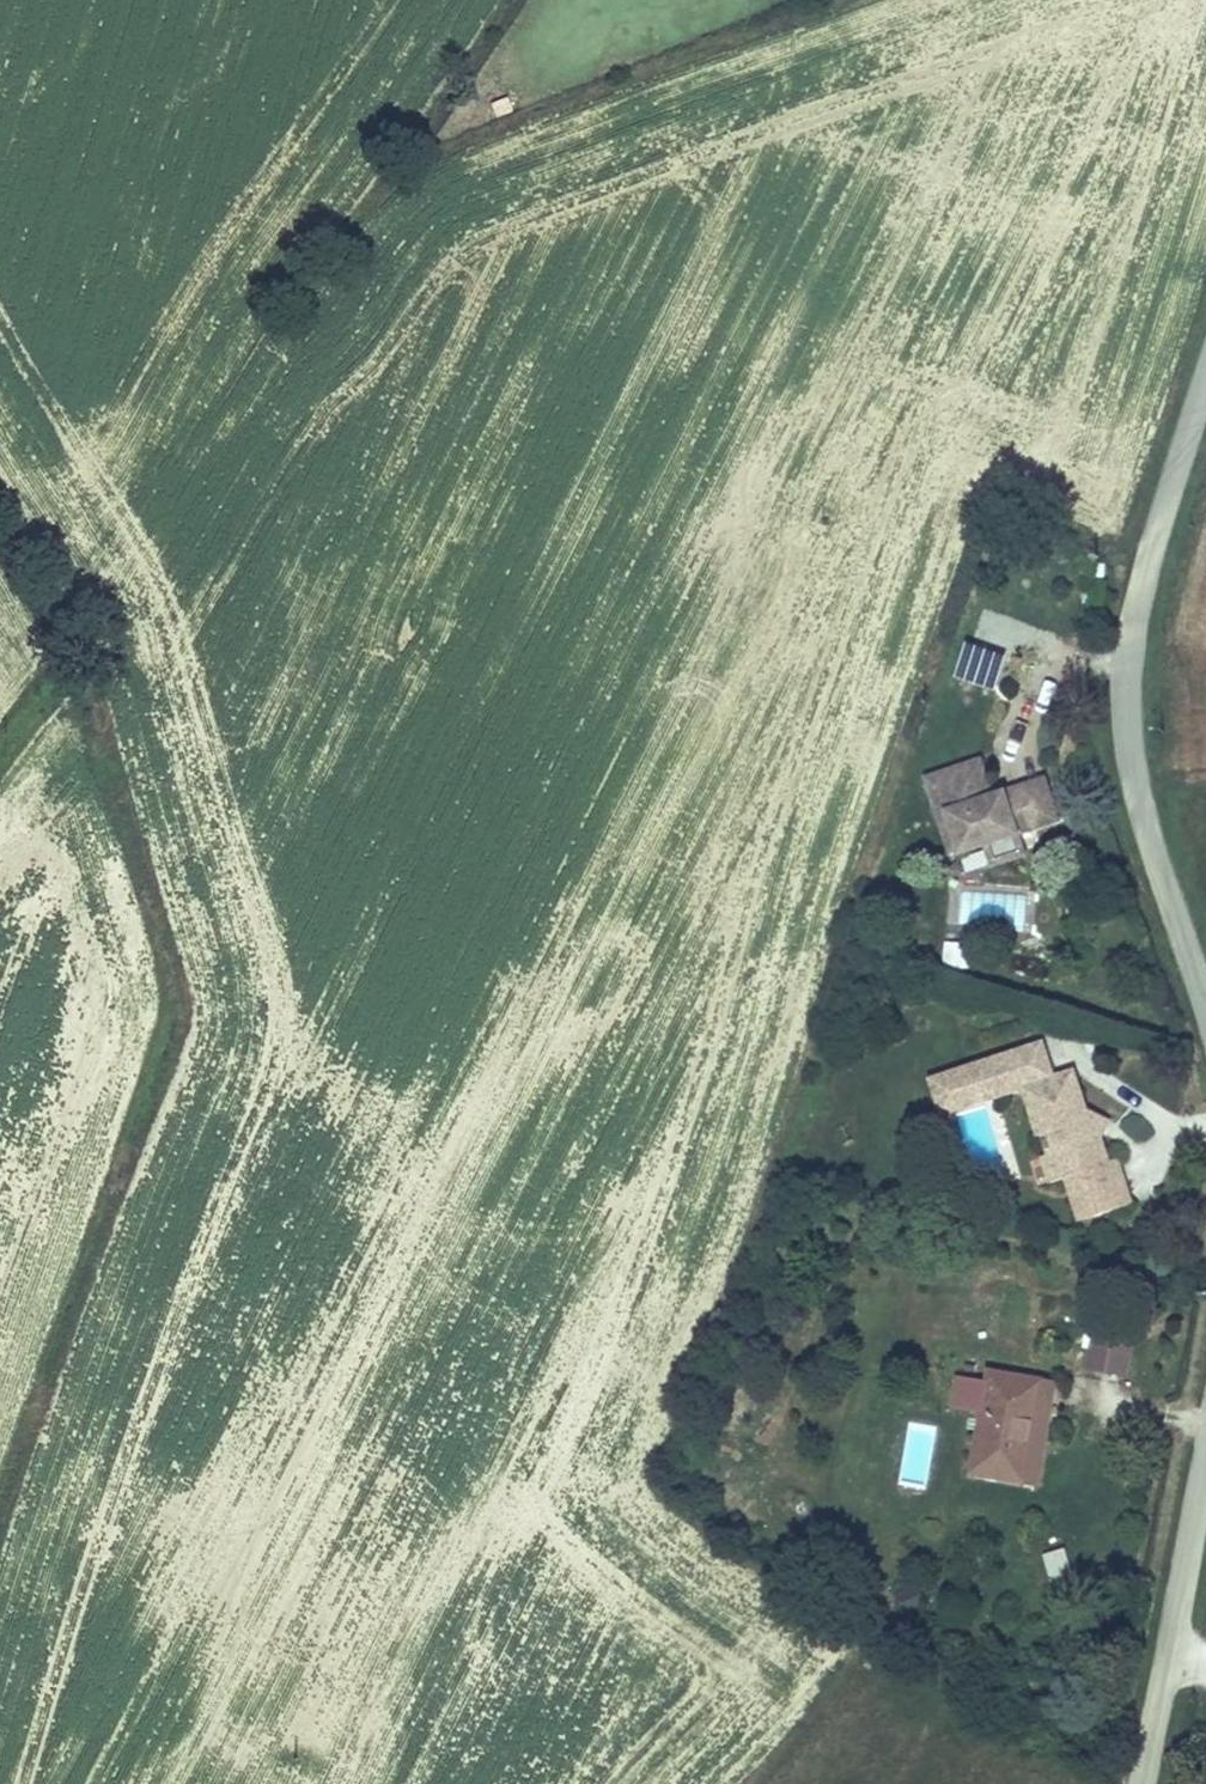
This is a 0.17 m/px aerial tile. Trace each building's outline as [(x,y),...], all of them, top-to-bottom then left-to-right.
[(1043,815),(1031,782),(996,794),(982,756),(950,767),(954,776),(932,784),(942,812),(954,808),(965,843),(983,837),(991,861),(1022,851),(1013,825),(1043,815)] [(954,776),(950,767),(930,774),(932,784),(954,776)] [(1045,777),(1031,782),(1043,815),(1056,810),(1045,777)] [(965,843),(954,808),(942,812),(953,848),(965,843)] [(969,941),(947,942),(947,967),(970,966),(969,941)] [(1045,1039),(946,1070),(955,1101),(1024,1079),(1055,1175),(1072,1169),(1090,1164),(1105,1211),(1140,1200),(1125,1153),(1116,1156),(1096,1095),(1085,1098),(1073,1063),(1055,1069),(1045,1039)] [(955,1101),(946,1070),(934,1074),(944,1105),(955,1101)] [(1090,1164),(1072,1169),(1087,1217),(1105,1211),(1090,1164)] [(1124,1329),(1090,1321),(1081,1362),(1116,1369),(1124,1329)] [(985,1368),(968,1466),(1017,1474),(1034,1376),(985,1368)] [(1046,1378),(1034,1376),(1017,1474),(1029,1476),(1046,1378)] [(1064,1548),(1041,1554),(1048,1583),(1072,1577),(1064,1548)]
